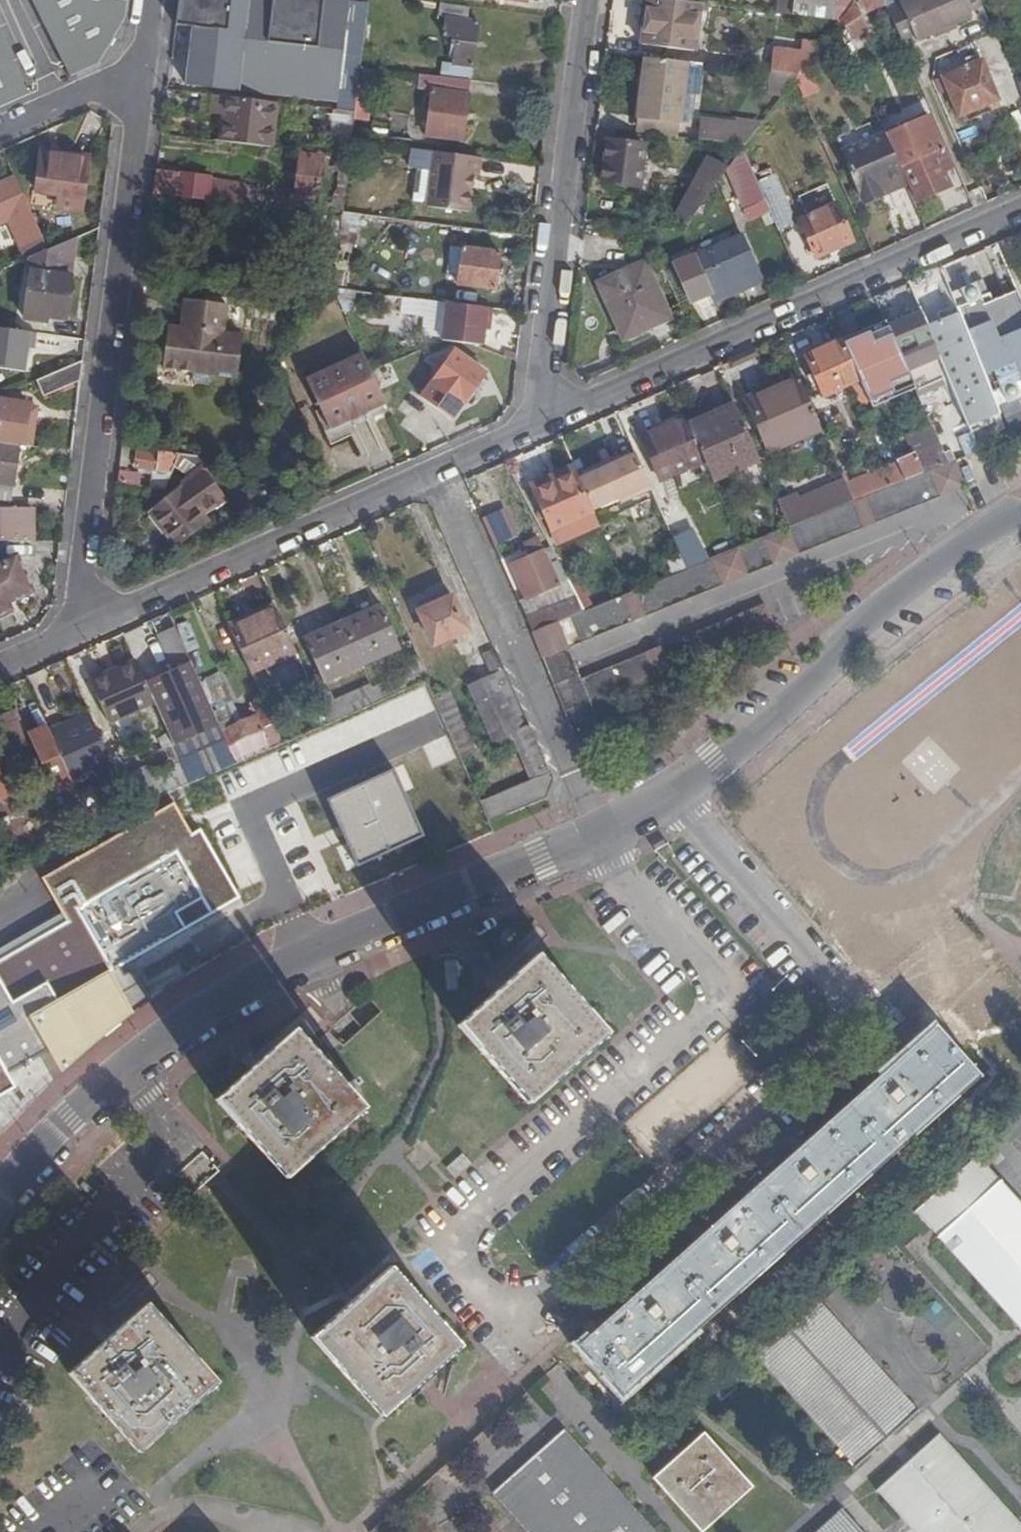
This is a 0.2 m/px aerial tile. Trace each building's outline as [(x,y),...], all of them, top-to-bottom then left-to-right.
[(71,77),(107,61),(123,39),(127,1),(117,0),(33,0),(71,77)] [(174,33),(192,35),(197,0),(178,0),(174,33)] [(361,68),(369,0),(197,0),(192,35),(186,86),(211,89),(257,94),(336,103),(335,111),(355,114),(358,86),(360,69),(361,68)] [(668,0),(649,0),(643,45),(694,52),(700,4),(668,0)] [(855,0),(795,0),(795,2),(781,1),(780,14),(840,22),(855,0)] [(980,0),(909,0),(900,4),(900,6),(887,12),(901,42),(914,37),(916,42),(971,19),(969,14),(983,7),(980,0)] [(444,19),(467,23),(469,10),(438,7),(437,19),(444,20),(444,19)] [(871,29),(863,16),(850,23),(847,19),(842,23),(853,39),(871,29)] [(477,24),(467,23),(444,19),(444,20),(442,38),(447,39),(446,47),(454,49),(452,65),(451,67),(471,69),(477,24)] [(28,96),(0,34),(0,109),(28,96)] [(1020,92),(1019,88),(995,35),(971,45),(979,62),(934,80),(938,88),(948,84),(960,116),(1020,92)] [(773,71),(801,74),(812,59),(775,54),(773,71)] [(681,123),(688,63),(646,58),(639,117),(681,123)] [(470,81),(471,69),(451,67),(452,65),(443,64),(442,78),(470,81)] [(375,71),(360,69),(358,86),(373,87),(375,71)] [(431,92),(467,97),(479,98),(481,87),(419,79),(417,90),(431,92)] [(257,94),(211,89),(210,97),(212,97),(256,103),(257,94)] [(462,142),(467,97),(431,92),(425,137),(462,142)] [(1020,99),(1020,93),(1020,92),(960,116),(963,125),(1020,99)] [(220,144),(270,149),(276,105),(256,103),(212,97),(210,116),(223,117),(220,144)] [(337,158),(349,159),(351,142),(355,114),(335,111),(334,111),(329,156),(337,158)] [(746,147),(757,133),(759,119),(746,116),(743,127),(701,121),(699,141),(746,147)] [(886,135),(900,168),(902,167),(918,202),(953,187),(945,170),(952,167),(929,117),(915,123),(905,127),(886,135)] [(905,127),(915,123),(913,118),(903,122),(905,127)] [(865,203),(883,195),(879,186),(904,175),(900,168),(886,135),(885,134),(843,153),(865,203)] [(644,164),(646,145),(610,141),(605,182),(642,187),(642,185),(647,185),(649,164),(644,164)] [(766,200),(765,198),(744,150),(729,170),(728,173),(745,210),(766,200)] [(478,177),(480,158),(434,153),(429,186),(423,191),(423,198),(427,203),(427,208),(468,212),(472,177),(478,177)] [(58,167),(59,157),(41,154),(40,165),(58,167)] [(87,160),(59,157),(58,167),(40,165),(36,195),(59,198),(57,210),(80,213),(87,160)] [(320,170),(321,159),(301,157),(296,199),(315,201),(319,178),(323,178),(324,171),(320,170)] [(342,219),(343,215),(349,159),(337,158),(329,218),(342,219)] [(678,218),(689,225),(728,173),(729,170),(710,160),(678,218)] [(156,172),(153,196),(225,205),(227,194),(209,191),(210,182),(179,177),(180,175),(156,172)] [(883,195),(908,185),(904,175),(879,186),(883,195)] [(9,221),(21,249),(42,240),(15,180),(0,187),(0,225),(9,221)] [(241,207),(257,209),(260,187),(251,185),(248,202),(241,202),(241,207)] [(766,200),(780,231),(796,223),(784,196),(777,198),(775,194),(765,198),(766,200)] [(853,242),(837,206),(800,221),(816,258),(832,251),(830,246),(835,244),(837,248),(853,242)] [(747,274),(759,270),(745,237),(709,252),(712,260),(701,265),(707,280),(719,275),(729,297),(753,287),(747,274)] [(31,259),(47,252),(42,240),(21,249),(26,261),(31,259)] [(66,320),(73,240),(47,252),(31,259),(24,319),(47,322),(48,317),(66,320)] [(494,292),(499,255),(462,250),(458,287),(494,292)] [(635,274),(648,269),(646,264),(633,269),(635,274)] [(671,320),(648,269),(635,274),(633,269),(598,284),(619,332),(645,321),(649,330),(671,320)] [(764,282),(759,270),(747,274),(753,287),(764,282)] [(958,308),(968,332),(993,394),(1004,390),(1010,404),(1020,399),(1020,391),(1018,384),(1020,383),(1020,296),(1019,292),(993,303),(990,295),(981,299),(976,285),(962,290),(967,304),(958,308)] [(936,301),(953,295),(950,289),(933,296),(936,301)] [(335,293),(345,314),(355,310),(357,296),(335,293)] [(958,308),(953,295),(936,301),(919,308),(921,311),(935,344),(968,332),(958,308)] [(440,341),(481,346),(483,331),(484,324),(489,324),(491,309),(424,300),(420,336),(440,338),(440,341)] [(184,302),(180,331),(178,342),(165,341),(161,371),(235,381),(240,339),(222,337),(225,308),(184,302)] [(919,307),(886,321),(902,355),(910,374),(919,371),(925,384),(923,386),(935,412),(959,403),(935,344),(921,311),(919,308),(919,307)] [(650,333),(649,330),(645,321),(619,332),(625,344),(650,333)] [(886,321),(843,341),(861,381),(868,396),(882,389),(873,367),(902,355),(886,321)] [(25,371),(30,331),(0,328),(0,368),(25,371)] [(178,342),(180,331),(167,330),(165,341),(178,342)] [(861,381),(843,341),(806,357),(814,373),(817,381),(824,397),(861,381)] [(475,386),(484,373),(453,351),(420,397),(450,419),(464,400),(475,386)] [(332,429),(384,406),(361,353),(308,377),(332,429)] [(43,398),(80,381),(82,361),(36,382),(43,398)] [(814,373),(808,376),(811,383),(817,381),(814,373)] [(821,427),(802,383),(769,397),(766,391),(748,400),(770,449),(821,427)] [(480,390),(475,386),(464,400),(470,404),(480,390)] [(30,404),(24,404),(24,399),(12,397),(11,402),(1,401),(0,405),(0,441),(20,444),(24,445),(30,404)] [(24,445),(32,446),(37,405),(30,404),(24,445)] [(760,459),(737,408),(719,416),(721,421),(693,433),(714,479),(760,459)] [(897,461),(898,464),(907,482),(931,472),(951,465),(934,427),(926,431),(928,435),(914,441),(920,457),(915,459),(903,464),(901,459),(897,461)] [(928,435),(926,431),(906,439),(915,459),(920,457),(914,441),(928,435)] [(13,499),(20,444),(0,441),(0,498),(13,499)] [(572,644),(1009,471),(1013,469),(1003,443),(980,453),(956,462),(951,465),(931,472),(907,482),(856,503),(847,506),(792,529),(745,548),(710,562),(694,568),(688,570),(631,593),(584,612),(545,628),(533,633),(587,759),(612,750),(594,703),(660,677),(649,650),(584,676),(572,644)] [(712,487),(693,443),(651,463),(660,483),(688,470),(698,493),(712,487)] [(578,475),(580,480),(637,455),(635,450),(578,475)] [(164,491),(173,467),(178,455),(155,452),(154,456),(129,452),(127,468),(153,471),(150,489),(164,491)] [(213,504),(223,496),(212,482),(215,479),(207,459),(178,455),(173,467),(191,480),(152,513),(178,544),(205,522),(198,513),(212,502),(213,504)] [(637,455),(580,480),(595,512),(621,500),(623,505),(653,491),(637,455)] [(898,464),(847,485),(856,503),(907,482),(898,464)] [(119,473),(117,484),(138,487),(140,476),(119,473)] [(574,475),(534,492),(551,530),(591,513),(574,475)] [(798,499),(781,506),(792,529),(847,506),(838,489),(800,504),(798,499)] [(32,542),(33,509),(2,509),(1,540),(32,542)] [(502,510),(481,519),(494,547),(514,538),(502,510)] [(674,539),(688,570),(694,568),(710,562),(694,530),(674,539)] [(558,586),(544,552),(510,567),(525,600),(558,586)] [(10,610),(7,603),(31,592),(16,557),(0,564),(0,614),(10,610)] [(425,610),(450,599),(448,593),(423,604),(425,610)] [(465,631),(450,599),(425,610),(418,612),(433,646),(465,631)] [(567,616),(560,601),(541,609),(547,625),(567,616)] [(665,644),(676,669),(780,629),(769,603),(665,644)] [(342,620),(359,661),(397,645),(378,604),(342,620)] [(230,628),(250,672),(296,652),(276,608),(230,628)] [(977,981),(847,829),(847,806),(998,678),(1020,703),(1020,608),(974,647),(951,620),(763,780),(809,834),(778,860),(881,980),(977,981)] [(321,678),(359,661),(342,620),(303,637),(321,678)] [(181,764),(192,784),(237,763),(176,629),(158,638),(172,670),(145,682),(153,702),(181,764)] [(665,644),(649,650),(660,677),(676,669),(665,644)] [(535,731),(501,654),(487,661),(496,681),(475,691),(500,746),(535,731)] [(108,723),(153,702),(145,682),(135,662),(90,683),(108,723)] [(288,789),(432,731),(417,696),(274,754),(288,789)] [(31,742),(16,708),(0,716),(0,720),(13,750),(31,742)] [(44,770),(56,795),(114,768),(90,714),(49,731),(63,762),(44,770)] [(233,744),(262,732),(256,716),(226,729),(233,744)] [(267,743),(262,732),(233,744),(239,756),(267,743)] [(439,836),(474,821),(443,750),(408,766),(439,836)] [(30,807),(21,788),(16,790),(9,775),(8,776),(3,764),(0,766),(0,820),(30,807)] [(121,784),(133,810),(192,784),(181,764),(147,780),(144,774),(121,784)] [(366,866),(432,837),(402,770),(337,799),(366,866)] [(484,801),(495,825),(550,803),(559,782),(555,772),(484,801)] [(11,1088),(3,1075),(35,1057),(5,1003),(39,983),(50,1003),(26,1019),(60,1076),(134,1013),(107,970),(238,896),(200,829),(191,834),(174,803),(43,878),(68,920),(0,959),(0,1094),(11,1088)] [(459,1028),(529,1106),(611,1036),(541,959),(459,1028)] [(985,1076),(943,1029),(586,1349),(628,1397),(985,1076)] [(289,1179),(366,1111),(297,1034),(273,1055),(277,1060),(256,1078),(252,1073),(220,1101),(289,1179)] [(273,1055),(252,1073),(256,1078),(277,1060),(273,1055)] [(978,1155),(917,1210),(1020,1328),(1020,1204),(978,1155)] [(459,1178),(474,1166),(466,1156),(451,1170),(459,1178)] [(388,1270),(310,1338),(380,1417),(422,1378),(458,1345),(388,1270)] [(815,1297),(753,1352),(856,1469),(917,1412),(815,1297)] [(71,1378),(139,1453),(216,1384),(149,1307),(125,1328),(129,1333),(109,1352),(105,1347),(71,1378)] [(125,1328),(105,1347),(109,1352),(129,1333),(125,1328)] [(568,1432),(496,1496),(529,1531),(656,1531),(568,1432)] [(703,1531),(752,1487),(704,1433),(656,1478),(703,1531)] [(879,1494),(913,1531),(1020,1531),(1020,1530),(940,1438),(879,1494)] [(821,1531),(862,1531),(843,1511),(821,1531)]
